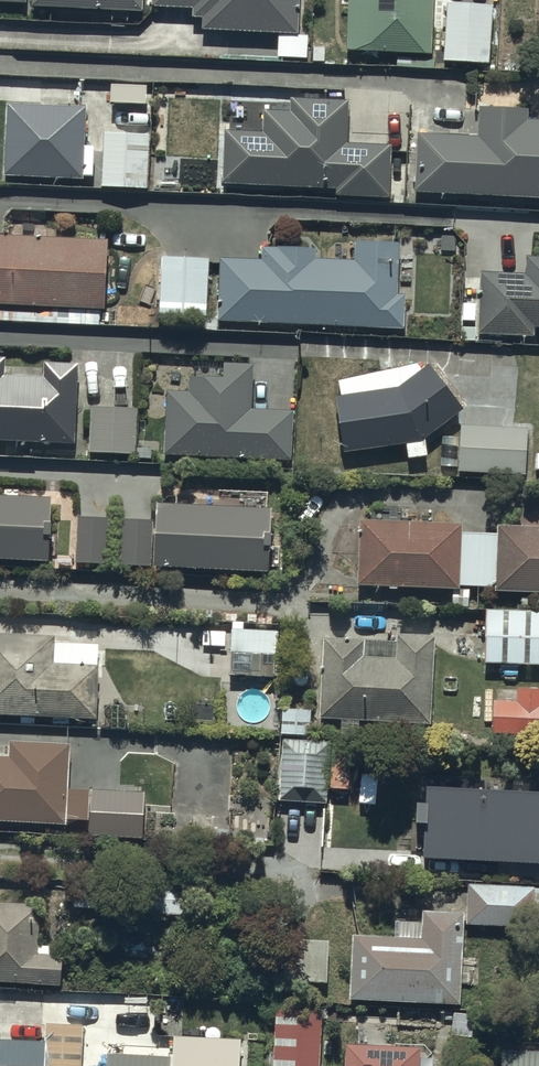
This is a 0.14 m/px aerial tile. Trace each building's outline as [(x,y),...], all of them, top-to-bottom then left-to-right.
[(155,5),(194,7),(194,13),(206,13),(206,26),(301,30),(302,0),(155,0),(155,5)] [(350,47),(434,49),(435,0),(350,0),(350,47)] [(468,0),(449,0),(446,58),(489,61),(492,1),(468,0)] [(308,32),(280,32),(280,56),(308,55),(308,32)] [(264,131),(227,129),(225,180),(336,186),(336,192),(389,194),(392,143),(349,141),(351,99),(293,96),(292,109),(265,107),(264,131)] [(87,103),(8,101),(6,173),(96,175),(96,142),(86,142),(87,103)] [(419,131),(417,190),(538,195),(538,117),(528,117),(528,106),(480,104),(479,134),(419,131)] [(153,131),(107,130),(105,185),(151,186),(153,131)] [(538,223),(537,256),(526,255),(525,274),(481,271),(478,330),(532,333),(533,324),(538,324),(538,223)] [(0,234),(0,303),(108,306),(109,237),(0,234)] [(265,259),(223,257),(220,320),(405,327),(406,293),(401,293),(403,239),(356,238),(355,259),(317,257),(317,246),(265,244),(265,259)] [(210,255),(166,253),(164,313),(208,314),(210,255)] [(0,354),(0,439),(79,441),(81,363),(46,362),(46,376),(7,375),(7,354),(0,354)] [(344,393),(337,393),(346,452),(408,443),(410,458),(431,455),(428,437),(467,407),(433,362),(425,366),(419,360),(340,379),(344,393)] [(192,389),(170,388),(166,452),(296,459),(298,409),(253,407),(255,364),(226,363),(225,375),(193,373),(192,389)] [(139,405),(93,405),(92,451),(138,452),(139,405)] [(529,426),(462,423),(460,469),(527,472),(529,426)] [(0,495),(0,558),(48,560),(51,497),(0,495)] [(270,507),(159,503),(156,566),(267,571),(270,507)] [(106,518),(78,516),(75,561),(104,563),(106,518)] [(153,520),(123,519),(120,564),(150,566),(153,520)] [(463,584),(463,531),(463,522),(365,519),(363,583),(463,586),(463,584)] [(463,584),(497,585),(497,590),(538,592),(538,525),(500,524),(500,533),(463,531),(463,584)] [(487,607),(486,662),(538,663),(538,608),(487,607)] [(280,628),(232,627),(231,675),(279,676),(280,628)] [(99,719),(102,643),(57,642),(58,635),(0,632),(0,715),(99,719)] [(399,638),(327,635),(323,717),(431,722),(435,634),(399,632),(399,638)] [(502,702),(501,731),(538,732),(538,703),(502,702)] [(312,709),(284,708),(283,731),(311,732),(312,709)] [(0,754),(0,819),(71,822),(71,817),(92,818),(91,833),(145,836),(148,790),(70,786),(73,742),(11,739),(10,755),(0,754)] [(330,786),(331,742),(285,740),(282,801),(329,804),(330,787),(331,787),(330,786)] [(330,786),(331,787),(351,788),(353,743),(331,742),(330,786)] [(416,802),(415,822),(423,822),(422,857),(538,860),(538,787),(430,784),(429,800),(416,802)] [(470,922),(538,925),(538,886),(471,883),(470,922)] [(65,981),(66,955),(59,955),(60,942),(41,942),(42,902),(0,901),(0,980),(65,981)] [(397,919),(396,935),(354,933),(351,997),(463,1002),(466,910),(423,908),(423,920),(397,919)] [(331,980),(332,938),(285,936),(283,978),(331,980)] [(0,1031),(0,1065),(96,1065),(97,1031),(85,1030),(85,1023),(42,1022),(42,1032),(0,1031)] [(175,1033),(174,1056),(174,1065),(243,1065),(244,1036),(175,1033)] [(347,1041),(347,1065),(421,1065),(422,1042),(347,1041)] [(504,1047),(503,1065),(538,1065),(538,1049),(504,1047)] [(108,1053),(108,1065),(174,1065),(174,1056),(108,1053)]
